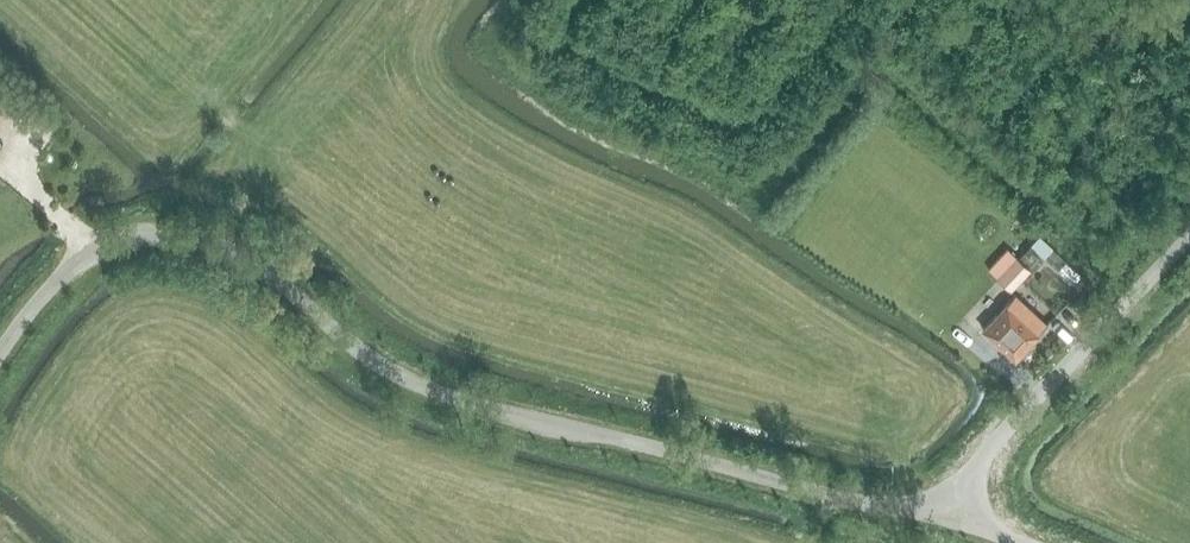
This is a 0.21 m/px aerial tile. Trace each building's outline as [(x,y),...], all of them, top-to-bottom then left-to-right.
[(1043,256),(1079,290),(1088,280),(1039,236),(1031,245),(1043,256)] [(991,272),(1011,291),(1031,270),(1023,262),(1018,258),(1011,251),(1007,248),(987,269),(991,272)] [(1015,295),(982,329),(1015,360),(1040,334),(1039,333),(1047,324),(1015,295)]
